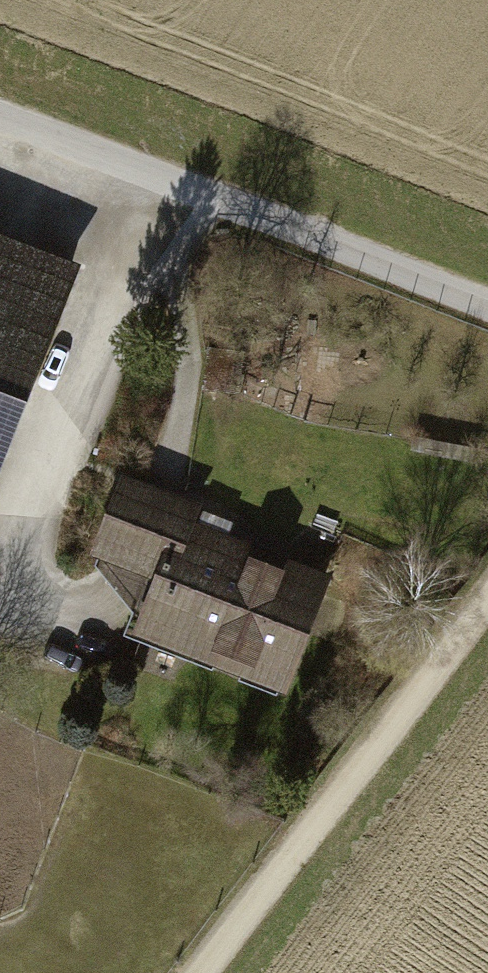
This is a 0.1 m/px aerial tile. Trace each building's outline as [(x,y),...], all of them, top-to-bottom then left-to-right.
[(0,250),(0,508),(92,288),(0,250)] [(79,574),(142,600),(121,651),(279,717),(338,577),(195,517),(203,498),(125,465),(79,574)]
